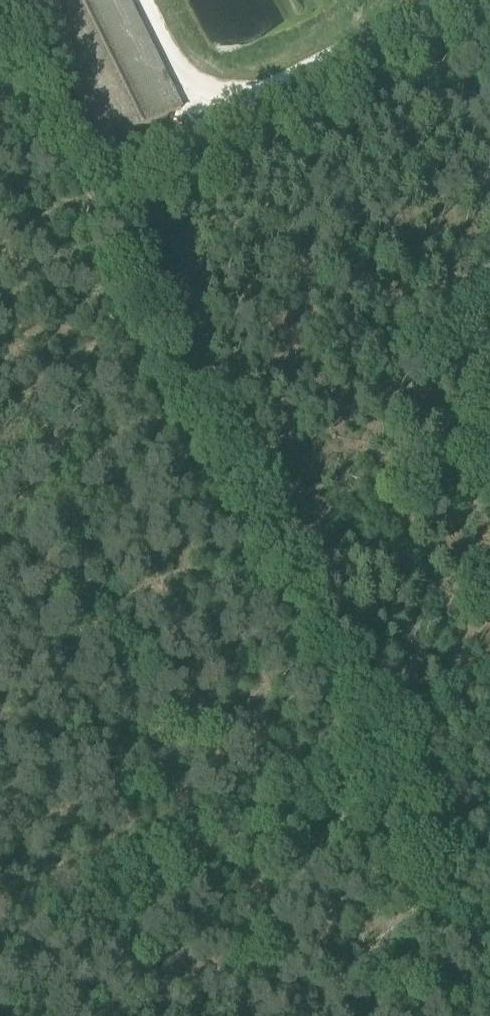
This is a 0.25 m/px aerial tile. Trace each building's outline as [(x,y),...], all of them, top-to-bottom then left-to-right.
[(184,108),(131,0),(28,0),(101,148),(184,108)]
